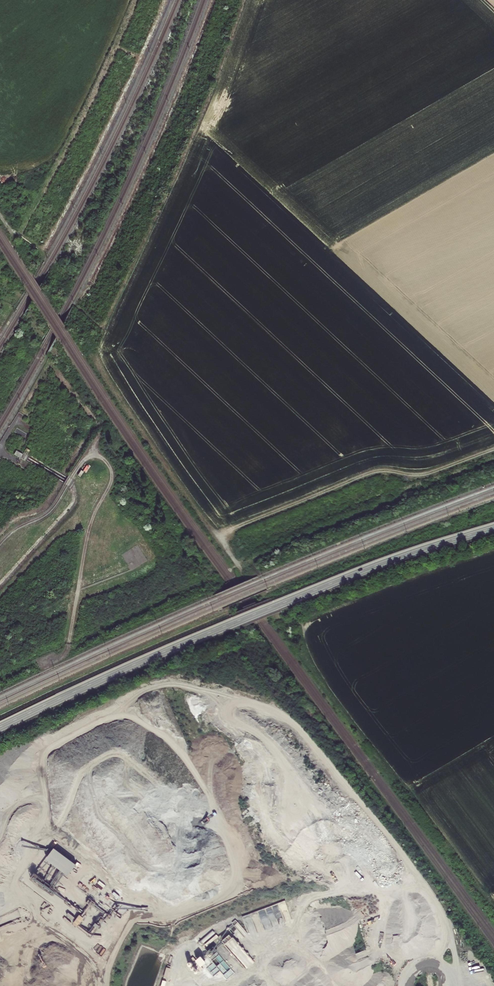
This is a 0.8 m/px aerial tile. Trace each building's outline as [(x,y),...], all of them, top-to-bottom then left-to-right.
[(19,458),(22,453),(16,450),(13,454),(19,458)] [(49,860),(42,870),(58,880),(64,870),(49,860)] [(43,889),(58,899),(63,892),(47,882),(43,889)] [(65,916),(73,921),(76,917),(68,911),(65,916)] [(80,914),(73,923),(78,926),(84,917),(80,914)] [(46,933),(72,952),(77,944),(52,926),(46,933)] [(337,960),(335,953),(323,956),(324,963),(318,964),(319,970),(326,968),(325,963),(337,960)]
